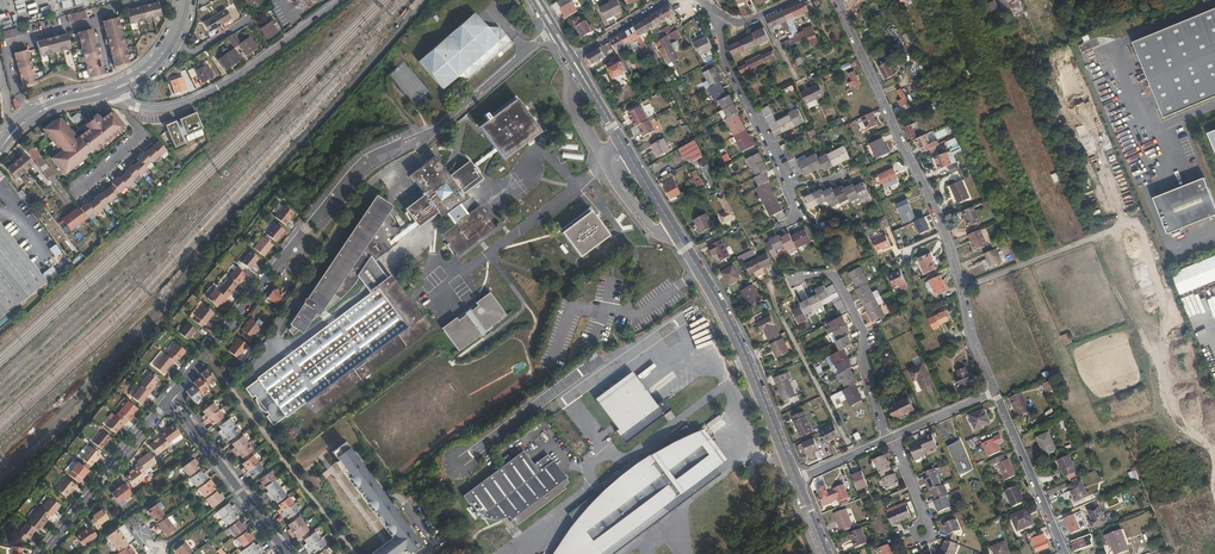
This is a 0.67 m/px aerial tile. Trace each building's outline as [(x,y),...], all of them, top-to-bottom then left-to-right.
[(251,9),(262,2),(261,0),(245,0),(251,9)] [(288,0),(293,2),(295,7),(301,8),(305,6),(310,7),(312,2),(316,0),(288,0)] [(600,8),(606,20),(624,11),(618,0),(615,0),(600,8)] [(742,12),(745,11),(743,6),(746,4),(745,2),(749,0),(736,0),(742,12)] [(1002,2),(1000,3),(1003,10),(1011,7),(1015,17),(1024,13),(1027,12),(1022,0),(1001,0),(1002,2)] [(795,17),(787,20),(790,28),(793,34),(797,43),(798,43),(805,39),(808,38),(816,35),(812,26),(803,29),(804,30),(799,33),(793,20),(792,19),(805,13),(810,11),(805,1),(791,8),(795,17)] [(998,10),(994,1),(987,4),(991,13),(998,10)] [(154,18),(162,16),(158,2),(155,3),(150,4),(154,18)] [(146,20),(154,18),(150,4),(147,5),(142,6),(146,20)] [(671,5),(651,16),(656,26),(657,25),(676,14),(671,5)] [(138,22),(146,20),(142,6),(139,7),(135,8),(138,22)] [(130,24),(138,22),(135,8),(131,9),(126,11),(130,24)] [(791,8),(783,11),(787,20),(795,17),(791,8)] [(226,9),(214,16),(220,25),(232,19),(226,9)] [(1136,40),(1165,115),(1214,96),(1214,9),(1136,40)] [(783,11),(766,19),(771,28),(773,32),(780,29),(778,25),(782,24),(785,31),(786,31),(790,28),(787,20),(783,11)] [(474,13),(418,61),(443,89),(457,77),(469,78),(511,42),(499,28),(486,27),(474,13)] [(220,25),(214,16),(203,23),(209,32),(220,25)] [(644,21),(643,21),(648,31),(656,26),(651,16),(644,21)] [(580,17),(574,20),(578,25),(584,37),(586,35),(587,37),(589,37),(590,36),(591,34),(590,33),(593,32),(589,26),(590,26),(586,20),(583,22),(580,17)] [(105,29),(120,26),(118,18),(103,22),(104,25),(105,29)] [(278,32),(273,24),(270,21),(260,29),(268,40),(278,32)] [(648,31),(643,21),(635,26),(641,35),(648,31)] [(276,22),(273,24),(278,32),(281,29),(276,22)] [(107,37),(121,33),(120,26),(105,29),(106,33),(107,37)] [(641,35),(635,26),(623,33),(629,43),(629,44),(637,39),(641,37),(641,35)] [(753,35),(729,46),(733,55),(733,56),(734,59),(738,57),(736,55),(746,50),(770,39),(764,28),(752,34),(753,35)] [(79,41),(94,37),(93,33),(92,29),(77,33),(79,41)] [(681,37),(678,30),(668,34),(671,41),(681,37)] [(109,44),(123,40),(121,33),(107,37),(107,40),(109,44)] [(59,36),(63,51),(71,49),(67,34),(64,34),(59,36)] [(234,34),(227,38),(234,48),(239,45),(247,55),(257,47),(250,37),(241,43),(234,34)] [(793,34),(788,36),(789,39),(788,40),(783,42),(780,43),(783,48),(790,45),(791,45),(797,43),(793,34)] [(626,44),(621,35),(611,41),(622,61),(624,65),(627,64),(621,51),(627,48),(626,44)] [(667,35),(661,39),(672,62),(674,65),(675,67),(678,65),(675,60),(678,58),(674,50),(671,44),(667,35)] [(52,38),(55,53),(63,51),(59,36),(55,37),(52,38)] [(713,48),(707,36),(694,43),(700,55),(713,48)] [(81,48),(96,44),(95,41),(94,37),(79,41),(81,48)] [(646,46),(641,37),(637,39),(641,44),(642,44),(642,45),(640,46),(646,58),(651,55),(646,46)] [(44,40),(48,55),(55,53),(52,38),(47,39),(44,40)] [(661,39),(660,40),(657,43),(657,44),(664,58),(667,64),(668,64),(672,62),(661,39)] [(811,46),(812,47),(815,46),(819,44),(817,39),(810,41),(811,46)] [(40,57),(48,55),(44,40),(41,40),(36,42),(40,57)] [(111,52),(125,48),(123,40),(109,44),(109,47),(111,52)] [(676,41),(671,44),(674,50),(680,48),(676,41)] [(646,46),(651,55),(658,69),(660,68),(658,62),(657,62),(657,61),(657,56),(650,43),(646,46)] [(83,55),(98,51),(97,48),(96,44),(81,48),(83,55)] [(1041,54),(1044,52),(1041,46),(1030,50),(1032,56),(1041,54)] [(604,53),(600,47),(587,55),(585,59),(587,63),(589,66),(604,57),(602,55),(604,53)] [(127,55),(125,48),(111,52),(111,55),(113,59),(127,55)] [(234,48),(218,60),(226,70),(241,59),(234,48)] [(15,57),(16,62),(30,58),(28,50),(14,54),(15,57)] [(1032,56),(1030,50),(1018,55),(1020,60),(1032,56)] [(85,63),(100,59),(99,55),(98,51),(83,55),(85,63)] [(773,51),(762,56),(765,63),(765,62),(770,59),(772,62),(777,59),(773,51)] [(129,63),(127,55),(113,59),(114,63),(114,67),(129,63)] [(746,62),(747,64),(749,70),(765,63),(762,56),(761,55),(746,62)] [(17,65),(18,69),(32,66),(30,58),(16,62),(17,65)] [(797,62),(796,63),(798,66),(803,64),(804,63),(802,59),(802,58),(796,61),(797,62)] [(87,70),(102,66),(101,62),(100,59),(85,63),(87,70)] [(855,60),(844,65),(845,70),(856,65),(855,60)] [(614,79),(627,71),(627,70),(624,65),(622,61),(609,69),(614,79)] [(635,64),(646,76),(648,74),(642,63),(641,63),(640,61),(635,64)] [(888,61),(879,66),(881,71),(886,79),(891,77),(895,75),(888,61)] [(747,64),(738,68),(741,74),(749,70),(747,64)] [(188,71),(192,80),(198,76),(201,82),(213,76),(207,65),(195,71),(194,67),(188,71)] [(19,72),(20,77),(34,73),(32,66),(18,69),(19,72)] [(89,78),(104,74),(103,70),(102,66),(87,70),(89,78)] [(704,72),(711,87),(720,82),(723,81),(715,67),(704,72)] [(852,81),(848,83),(850,85),(849,86),(850,88),(860,84),(855,71),(849,74),(852,81)] [(21,80),(22,85),(36,81),(34,73),(20,77),(21,80)] [(674,73),(670,76),(674,82),(678,80),(674,73)] [(676,87),(670,76),(665,78),(665,79),(671,90),(676,87)] [(183,77),(170,81),(174,94),(187,89),(183,77)] [(932,81),(924,84),(926,89),(934,85),(932,81)] [(720,82),(711,87),(708,88),(716,102),(719,100),(727,96),(720,82)] [(819,84),(802,93),(807,103),(810,108),(818,104),(816,99),(824,95),(819,84)] [(901,88),(897,90),(902,99),(898,101),(901,108),(909,103),(905,97),(901,88)] [(727,96),(719,100),(724,109),(734,104),(730,95),(727,96)] [(514,100),(478,127),(494,149),(495,152),(502,161),(540,133),(514,100)] [(734,104),(724,109),(728,118),(738,114),(739,113),(734,104)] [(642,107),(630,114),(632,118),(631,119),(633,122),(634,121),(636,126),(638,125),(649,119),(642,107)] [(789,113),(790,115),(796,126),(805,121),(798,109),(789,113)] [(88,129),(77,138),(85,155),(96,147),(98,149),(125,128),(112,111),(101,119),(98,115),(85,125),(88,129)] [(872,112),(862,117),(868,130),(878,125),(874,116),(872,112)] [(738,114),(728,118),(726,120),(743,152),(754,146),(738,114)] [(191,135),(202,130),(196,115),(165,127),(173,150),(185,145),(184,142),(192,139),(191,135)] [(790,115),(777,122),(778,125),(780,129),(782,132),(796,126),(790,115)] [(932,117),(928,119),(933,130),(937,128),(932,117)] [(53,120),(42,129),(57,148),(59,147),(62,150),(51,158),(64,175),(87,157),(85,155),(77,138),(61,118),(53,120)] [(649,119),(638,125),(644,137),(655,131),(649,119)] [(913,129),(918,127),(916,122),(905,127),(907,132),(909,135),(911,139),(914,138),(917,137),(916,136),(914,131),(913,129)] [(551,131),(550,137),(571,139),(572,134),(551,131)] [(927,134),(914,139),(918,147),(919,146),(920,149),(922,153),(924,152),(933,148),(927,134)] [(139,158),(112,182),(121,191),(162,154),(164,157),(166,155),(164,152),(168,149),(158,138),(138,157),(139,158)] [(664,138),(652,145),(658,156),(670,150),(664,138)] [(882,138),(870,144),(877,158),(882,156),(883,158),(887,156),(886,154),(889,153),(882,138)] [(697,160),(704,156),(701,152),(695,140),(679,149),(685,158),(693,162),(697,160)] [(557,142),(556,147),(577,150),(578,145),(557,142)] [(828,155),(834,166),(850,158),(844,146),(828,155)] [(91,223),(34,147),(28,151),(49,179),(50,178),(86,227),(91,223)] [(494,149),(472,165),(474,168),(495,152),(494,149)] [(563,152),(562,158),(583,160),(583,155),(563,152)] [(947,152),(935,157),(939,169),(952,165),(947,152)] [(751,168),(753,167),(764,162),(759,153),(747,159),(751,168)] [(827,153),(818,158),(823,166),(825,171),(834,167),(834,166),(828,155),(827,153)] [(25,154),(19,159),(18,160),(22,165),(23,164),(27,169),(28,168),(32,165),(28,160),(29,159),(25,154)] [(798,163),(799,165),(801,169),(803,173),(805,176),(823,166),(818,158),(816,154),(807,158),(798,163)] [(796,159),(797,161),(798,163),(807,158),(805,155),(796,159)] [(405,209),(414,222),(418,227),(419,227),(436,214),(438,213),(442,217),(451,211),(459,221),(441,234),(457,256),(495,227),(479,206),(465,216),(458,206),(467,198),(463,194),(465,192),(482,180),(483,179),(474,168),(472,165),(469,161),(449,176),(435,156),(410,175),(423,192),(421,194),(422,196),(405,209)] [(701,169),(708,165),(704,156),(697,160),(701,169)] [(939,169),(935,157),(931,158),(936,171),(939,169)] [(961,169),(965,168),(969,166),(966,159),(958,162),(960,166),(961,169)] [(18,160),(13,164),(17,169),(21,174),(27,169),(23,164),(22,165),(18,160)] [(753,167),(758,176),(766,172),(769,171),(764,162),(753,167)] [(17,169),(13,164),(7,169),(11,174),(12,173),(16,178),(21,174),(17,169)] [(719,185),(711,170),(708,165),(701,169),(712,188),(719,185)] [(893,169),(879,175),(885,188),(899,182),(893,169)] [(706,198),(710,196),(710,195),(697,170),(692,172),(701,188),(706,198)] [(692,172),(687,175),(695,190),(700,187),(699,185),(692,172)] [(755,177),(760,186),(768,182),(770,181),(766,172),(758,176),(755,177)] [(1154,196),(1168,233),(1214,215),(1214,201),(1205,176),(1154,196)] [(29,188),(30,187),(25,180),(23,177),(21,178),(27,187),(28,186),(29,188)] [(482,180),(465,192),(467,194),(483,181),(482,180)] [(962,180),(950,185),(954,194),(955,194),(958,203),(970,198),(962,180)] [(675,182),(665,187),(671,199),(681,193),(675,182)] [(771,216),(775,214),(782,210),(768,182),(760,186),(756,188),(771,216)] [(864,182),(855,187),(861,199),(862,199),(864,203),(871,200),(869,195),(870,195),(864,182)] [(853,184),(844,189),(846,193),(849,198),(851,202),(853,206),(862,201),(861,199),(855,187),(853,184)] [(111,185),(80,206),(88,217),(118,196),(111,185)] [(846,193),(844,189),(843,186),(834,190),(835,193),(838,198),(840,203),(849,198),(846,193)] [(835,193),(834,190),(832,187),(823,192),(827,200),(829,202),(838,198),(835,193)] [(827,200),(823,192),(822,189),(804,199),(809,209),(827,200)] [(21,190),(18,192),(31,211),(34,208),(23,193),(24,193),(21,190)] [(733,211),(724,195),(720,196),(719,197),(726,212),(720,215),(724,222),(735,216),(733,211)] [(322,308),(325,310),(333,304),(341,297),(347,291),(354,282),(359,276),(371,293),(370,294),(257,378),(258,379),(245,389),(252,398),(255,395),(257,398),(255,400),(256,401),(257,404),(260,408),(264,412),(265,413),(267,412),(269,415),(266,417),(273,426),(286,416),(287,417),(306,403),(314,414),(431,327),(423,315),(421,317),(389,276),(384,280),(371,263),(370,261),(390,246),(387,243),(385,240),(387,238),(388,239),(396,233),(396,231),(396,230),(395,228),(393,227),(392,228),(391,228),(389,225),(392,223),(383,211),(384,209),(386,206),(376,199),(366,213),(367,213),(329,271),(328,271),(309,299),(307,298),(305,299),(304,301),(304,302),(304,304),(305,305),(308,307),(305,312),(302,310),(289,330),(292,335),(300,329),(302,331),(305,325),(317,316),(322,308)] [(907,199),(897,203),(905,223),(916,219),(907,199)] [(284,205),(275,217),(285,225),(288,221),(287,221),(290,218),(294,213),(284,205)] [(974,206),(961,212),(965,219),(966,218),(967,221),(970,226),(980,222),(974,206)] [(394,221),(384,209),(383,211),(392,223),(394,221)] [(590,211),(561,233),(580,257),(609,236),(590,211)] [(436,214),(419,227),(420,229),(437,216),(436,214)] [(706,214),(694,219),(701,233),(713,227),(706,214)] [(886,219),(882,221),(881,221),(885,228),(890,226),(886,219)] [(387,243),(390,246),(417,226),(414,222),(387,243)] [(275,223),(266,234),(276,242),(285,231),(275,223)] [(7,313),(46,281),(41,275),(0,224),(0,319),(7,313)] [(805,229),(791,236),(796,246),(797,248),(811,241),(805,229)] [(981,229),(968,235),(975,250),(987,245),(981,229)] [(789,233),(780,238),(785,246),(787,251),(796,246),(791,236),(789,233)] [(770,240),(776,251),(785,246),(780,238),(779,235),(770,240)] [(885,248),(886,249),(891,247),(886,235),(873,241),(877,251),(882,249),(885,248)] [(263,237),(254,248),(264,257),(273,245),(263,237)] [(721,239),(708,246),(713,255),(718,253),(719,255),(718,256),(721,261),(730,256),(721,239)] [(770,240),(765,243),(774,259),(779,256),(776,251),(770,240)] [(56,257),(62,252),(56,244),(50,249),(56,257)] [(370,261),(371,263),(391,248),(390,246),(370,261)] [(797,248),(796,246),(787,251),(789,254),(798,249),(797,248)] [(1002,262),(997,248),(984,253),(990,267),(1002,262)] [(753,250),(738,257),(738,258),(740,262),(755,255),(753,250)] [(250,251),(241,262),(250,269),(259,258),(250,251)] [(758,257),(745,264),(750,274),(772,263),(767,253),(758,257)] [(930,253),(918,258),(924,274),(936,269),(932,260),(933,260),(930,253)] [(1172,273),(1180,294),(1214,280),(1214,256),(1172,273)] [(733,266),(722,273),(730,285),(741,278),(733,266)] [(237,267),(229,277),(238,284),(246,274),(237,267)] [(858,289),(867,283),(869,283),(860,267),(849,273),(858,289)] [(901,270),(889,275),(894,287),(900,284),(902,289),(908,286),(906,282),(901,270)] [(940,275),(929,280),(934,291),(935,294),(941,291),(946,289),(940,275)] [(238,284),(229,277),(217,291),(227,299),(238,284)] [(872,293),(867,283),(858,289),(856,289),(865,305),(881,296),(878,290),(872,293)] [(752,284),(741,290),(750,306),(761,300),(752,284)] [(830,296),(828,292),(826,288),(824,285),(815,290),(818,295),(821,300),(830,296)] [(275,288),(267,297),(276,304),(284,295),(275,288)] [(217,291),(215,289),(207,299),(217,307),(220,304),(221,301),(223,303),(224,304),(228,300),(227,299),(217,291)] [(458,321),(444,331),(459,351),(506,315),(489,293),(475,303),(477,306),(470,311),(469,311),(468,311),(467,311),(467,312),(466,312),(466,313),(465,314),(465,315),(458,321)] [(824,305),(821,300),(818,295),(809,299),(814,310),(815,311),(824,306),(824,305)] [(832,299),(830,296),(821,300),(824,305),(832,301),(832,299)] [(884,302),(881,296),(865,305),(873,321),(884,315),(879,305),(884,302)] [(814,310),(809,299),(800,304),(801,307),(805,315),(814,310)] [(214,313),(204,305),(195,316),(197,317),(194,321),(201,327),(204,323),(205,325),(214,313)] [(826,310),(824,306),(815,311),(817,314),(826,310)] [(805,315),(801,307),(792,311),(799,324),(808,319),(806,315),(805,315)] [(945,311),(928,319),(934,330),(941,326),(940,324),(949,320),(945,311)] [(764,330),(769,340),(780,335),(775,325),(770,315),(757,322),(761,331),(764,330)] [(829,322),(832,328),(834,331),(846,325),(841,316),(829,322)] [(442,328),(444,331),(458,321),(456,318),(442,328)] [(241,335),(249,342),(261,327),(260,326),(256,322),(251,319),(242,330),(244,332),(241,335)] [(187,323),(179,333),(188,340),(196,330),(187,323)] [(834,332),(829,334),(834,343),(836,341),(848,335),(851,334),(846,325),(834,331),(834,332)] [(848,335),(836,341),(841,351),(844,349),(853,344),(848,335)] [(238,338),(228,351),(238,359),(248,346),(238,338)] [(774,348),(779,357),(789,352),(782,338),(770,344),(772,349),(774,348)] [(166,356),(175,362),(177,359),(179,360),(186,351),(176,344),(166,356)] [(844,349),(841,351),(826,358),(831,367),(848,358),(844,349)] [(166,356),(164,353),(154,366),(164,374),(171,365),(172,366),(175,362),(166,356)] [(848,358),(831,367),(836,376),(839,374),(850,368),(853,367),(848,358)] [(923,364),(909,370),(914,381),(918,379),(922,389),(933,383),(923,364)] [(209,385),(216,380),(207,367),(203,370),(203,371),(205,373),(202,376),(204,379),(209,385)] [(958,376),(955,377),(959,387),(962,385),(971,382),(968,373),(968,372),(966,367),(956,371),(958,376)] [(850,368),(839,374),(846,389),(852,386),(855,384),(857,383),(850,368)] [(633,370),(595,396),(617,428),(615,430),(622,442),(671,408),(663,397),(655,403),(633,370)] [(150,372),(140,385),(141,386),(150,393),(153,389),(151,388),(154,385),(159,379),(150,372)] [(789,372),(774,378),(784,401),(796,396),(790,382),(789,380),(792,379),(789,372)] [(201,394),(209,389),(207,386),(202,380),(199,376),(195,379),(196,380),(197,382),(194,385),(197,388),(201,394)] [(1049,382),(1043,384),(1047,394),(1053,391),(1049,382)] [(863,400),(855,384),(852,386),(846,389),(838,392),(842,400),(847,397),(851,406),(863,400)] [(195,389),(192,385),(188,388),(189,389),(190,391),(187,393),(195,403),(201,398),(200,395),(195,389)] [(141,404),(150,393),(141,386),(132,397),(141,404)] [(1022,393),(1010,399),(1017,417),(1030,411),(1022,393)] [(909,398),(890,407),(895,419),(908,413),(909,414),(915,411),(909,398)] [(138,409),(128,401),(115,416),(125,424),(128,420),(129,421),(132,417),(133,415),(138,409)] [(201,417),(204,421),(219,409),(214,402),(210,405),(203,411),(202,411),(205,415),(201,417)] [(213,425),(216,423),(223,418),(225,416),(219,409),(204,421),(207,424),(210,422),(213,425)] [(984,409),(970,416),(976,430),(990,423),(984,409)] [(804,411),(792,416),(801,436),(813,431),(804,411)] [(115,416),(115,415),(106,426),(115,433),(118,430),(120,426),(122,428),(125,424),(115,416)] [(1062,428),(1071,424),(1067,416),(1059,420),(1058,421),(1062,428)] [(218,432),(221,436),(236,424),(230,418),(226,421),(218,426),(221,430),(218,432)] [(826,442),(840,435),(833,421),(819,428),(820,431),(826,442)] [(173,424),(160,434),(162,436),(168,444),(181,434),(173,424)] [(229,441),(230,440),(238,434),(241,432),(236,424),(221,436),(223,439),(226,437),(229,441)] [(587,539),(598,553),(613,553),(721,473),(685,425),(568,513),(582,532),(553,553),(567,553),(587,539)] [(111,438),(102,431),(93,442),(101,449),(111,438)] [(1049,433),(1037,438),(1044,455),(1056,450),(1049,433)] [(932,434),(920,439),(921,442),(925,452),(937,447),(932,434)] [(231,450),(234,453),(249,442),(243,435),(240,437),(233,443),(231,444),(234,448),(231,450)] [(156,456),(169,446),(168,444),(162,436),(158,439),(154,442),(149,446),(156,456)] [(966,441),(969,449),(976,446),(974,442),(978,441),(976,437),(966,441)] [(814,438),(802,443),(807,453),(818,449),(814,438)] [(995,438),(983,443),(989,457),(1001,451),(995,438)] [(962,441),(948,447),(960,476),(974,469),(962,441)] [(239,455),(242,458),(249,453),(254,449),(249,442),(234,453),(236,457),(239,455)] [(392,538),(398,546),(403,553),(406,551),(407,552),(408,553),(410,553),(412,553),(413,553),(422,547),(414,535),(412,533),(413,532),(409,526),(407,527),(397,513),(396,511),(397,510),(393,505),(392,506),(379,489),(378,488),(379,486),(375,481),(374,482),(359,462),(360,461),(346,442),(332,452),(338,460),(335,463),(341,470),(342,469),(343,470),(345,472),(343,473),(359,494),(360,493),(362,496),(363,497),(361,498),(377,518),(378,517),(380,520),(381,521),(379,522),(392,538)] [(915,460),(926,455),(925,452),(921,442),(910,447),(915,460)] [(101,455),(90,446),(81,458),(91,466),(95,462),(97,459),(98,459),(101,455)] [(138,463),(135,465),(136,467),(143,476),(146,473),(145,471),(157,462),(149,452),(137,461),(138,463)] [(525,515),(563,486),(568,483),(566,480),(566,479),(567,478),(566,477),(566,476),(565,475),(564,475),(563,475),(562,475),(560,477),(555,471),(558,469),(547,455),(533,465),(523,452),(464,497),(470,504),(471,503),(476,511),(479,514),(482,516),(487,519),(493,520),(499,520),(504,518),(509,516),(510,518),(512,518),(517,525),(527,517),(525,515)] [(241,470),(244,473),(259,462),(254,455),(252,456),(245,462),(241,464),(244,467),(241,470)] [(889,470),(891,469),(885,455),(874,460),(880,474),(889,470)] [(1003,455),(991,460),(994,465),(998,463),(1005,480),(1016,476),(1008,459),(1005,460),(1003,455)] [(1065,477),(1067,476),(1075,473),(1076,472),(1069,456),(1058,461),(1065,477)] [(182,468),(188,477),(189,476),(199,468),(197,465),(196,463),(197,462),(195,458),(182,468)] [(89,471),(78,462),(68,474),(79,483),(89,471)] [(249,475),(252,478),(264,469),(259,462),(244,473),(246,477),(249,475)] [(133,488),(145,479),(143,476),(136,467),(132,470),(133,471),(130,473),(125,477),(133,488)] [(189,476),(191,477),(201,470),(199,468),(189,476)] [(924,479),(929,491),(931,490),(942,485),(935,468),(932,470),(926,472),(929,478),(924,479)] [(1141,477),(1137,469),(1132,472),(1135,479),(1140,477),(1141,477)] [(196,487),(197,486),(207,479),(209,477),(206,473),(204,475),(203,474),(201,470),(191,477),(190,478),(196,487)] [(889,470),(880,474),(886,490),(900,485),(895,474),(891,475),(889,470)] [(258,486),(261,490),(264,487),(275,479),(276,478),(271,471),(259,480),(261,483),(258,486)] [(858,490),(869,486),(866,479),(862,472),(852,476),(858,490)] [(1075,473),(1067,476),(1069,481),(1077,478),(1075,473)] [(76,486),(65,477),(56,488),(66,497),(70,492),(72,490),(73,490),(76,486)] [(1073,484),(1069,486),(1071,490),(1069,491),(1075,505),(1084,501),(1083,499),(1088,496),(1082,480),(1079,481),(1077,478),(1071,481),(1073,484)] [(197,486),(199,488),(208,481),(207,479),(197,486)] [(198,489),(204,497),(205,497),(215,489),(212,486),(211,485),(213,483),(210,479),(208,481),(199,488),(198,489)] [(266,493),(268,497),(281,487),(275,479),(264,487),(268,492),(266,493)] [(132,494),(124,483),(119,487),(116,489),(111,493),(119,504),(132,494)] [(947,496),(949,495),(944,484),(942,485),(931,490),(936,501),(940,499),(947,496)] [(821,497),(820,497),(824,506),(839,500),(839,502),(849,498),(844,485),(834,489),(835,491),(828,494),(825,486),(818,489),(821,497)] [(1018,485),(1005,491),(1012,507),(1025,502),(1024,498),(1018,485)] [(565,489),(563,486),(525,515),(527,517),(565,489)] [(281,487),(268,497),(271,500),(273,499),(277,503),(284,498),(287,495),(281,487)] [(215,489),(205,497),(206,498),(216,491),(215,489)] [(205,499),(212,508),(225,498),(222,494),(220,496),(219,494),(216,491),(206,498),(205,499)] [(940,499),(934,502),(938,513),(951,507),(947,496),(940,499)] [(50,497),(41,508),(50,516),(52,517),(60,506),(50,497)] [(277,511),(280,515),(293,504),(288,497),(285,499),(278,505),(277,505),(280,508),(277,511)] [(222,519),(237,508),(234,504),(231,506),(228,503),(216,512),(222,519)] [(157,524),(166,517),(156,504),(147,511),(157,524)] [(293,504),(280,515),(282,518),(286,516),(288,519),(295,514),(298,512),(293,504)] [(897,510),(902,521),(911,517),(907,506),(906,506),(897,510)] [(1100,506),(1088,510),(1092,520),(1090,521),(1092,528),(1106,523),(1100,506)] [(28,523),(36,530),(38,531),(47,520),(46,520),(50,516),(41,508),(40,508),(28,523)] [(229,524),(237,519),(239,517),(236,514),(240,512),(237,508),(222,519),(227,526),(229,524)] [(94,518),(90,520),(97,530),(101,527),(100,525),(109,518),(102,509),(93,516),(94,518)] [(839,528),(841,532),(854,527),(846,509),(835,513),(840,527),(839,528)] [(1026,509),(1011,516),(1018,531),(1033,524),(1026,509)] [(892,525),(902,521),(897,510),(888,514),(887,514),(892,525)] [(1074,513),(1064,517),(1070,533),(1081,529),(1074,513)] [(287,531),(290,534),(305,523),(299,516),(298,517),(291,523),(287,525),(290,528),(287,531)] [(176,530),(166,517),(157,524),(167,537),(176,530)] [(948,535),(946,539),(955,543),(957,539),(955,532),(961,530),(956,519),(943,524),(948,535)] [(245,529),(247,528),(244,524),(242,525),(241,524),(238,520),(230,526),(227,528),(234,537),(235,536),(245,529)] [(28,523),(27,523),(17,535),(25,540),(27,537),(29,539),(36,530),(28,523)] [(305,523),(290,534),(292,538),(295,536),(298,539),(301,537),(308,531),(310,530),(305,523)] [(83,547),(98,536),(91,528),(88,530),(86,528),(82,531),(83,532),(80,534),(76,537),(83,547)] [(118,528),(107,536),(119,552),(129,545),(125,540),(126,539),(118,528)] [(235,536),(236,538),(246,531),(245,529),(235,536)] [(861,529),(849,533),(855,548),(867,543),(861,529)] [(1107,534),(1112,547),(1115,553),(1120,553),(1129,550),(1121,529),(1107,534)] [(235,539),(242,548),(255,538),(252,534),(250,536),(249,534),(246,531),(236,538),(235,539)] [(303,546),(306,550),(319,539),(314,532),(311,535),(304,540),(306,544),(303,546)] [(1093,539),(1091,534),(1071,542),(1075,552),(1088,547),(1093,545),(1091,540),(1093,539)] [(1034,546),(1042,543),(1039,536),(1031,539),(1034,546)] [(392,538),(381,546),(382,547),(384,545),(390,552),(391,551),(398,546),(392,538)] [(306,550),(308,553),(312,551),(314,553),(315,553),(322,548),(325,546),(319,539),(306,550)] [(587,539),(567,553),(598,553),(587,539)] [(938,552),(938,553),(948,553),(950,553),(955,553),(959,545),(946,539),(941,550),(938,552)] [(992,547),(995,553),(1009,553),(1011,553),(1005,541),(992,547)] [(1047,541),(1042,543),(1034,546),(1036,552),(1049,547),(1047,541)] [(243,553),(252,553),(261,547),(258,543),(255,546),(253,542),(241,551),(243,553)] [(189,551),(191,550),(185,543),(175,550),(177,553),(191,553),(189,551)] [(884,553),(893,553),(892,551),(889,544),(881,547),(882,549),(884,553)] [(118,553),(119,553),(136,553),(129,545),(119,552),(118,553)] [(391,551),(390,552),(384,545),(382,547),(381,546),(372,553),(393,553),(391,551)] [(23,553),(21,553),(22,548),(14,546),(14,553),(12,553),(23,553)]
